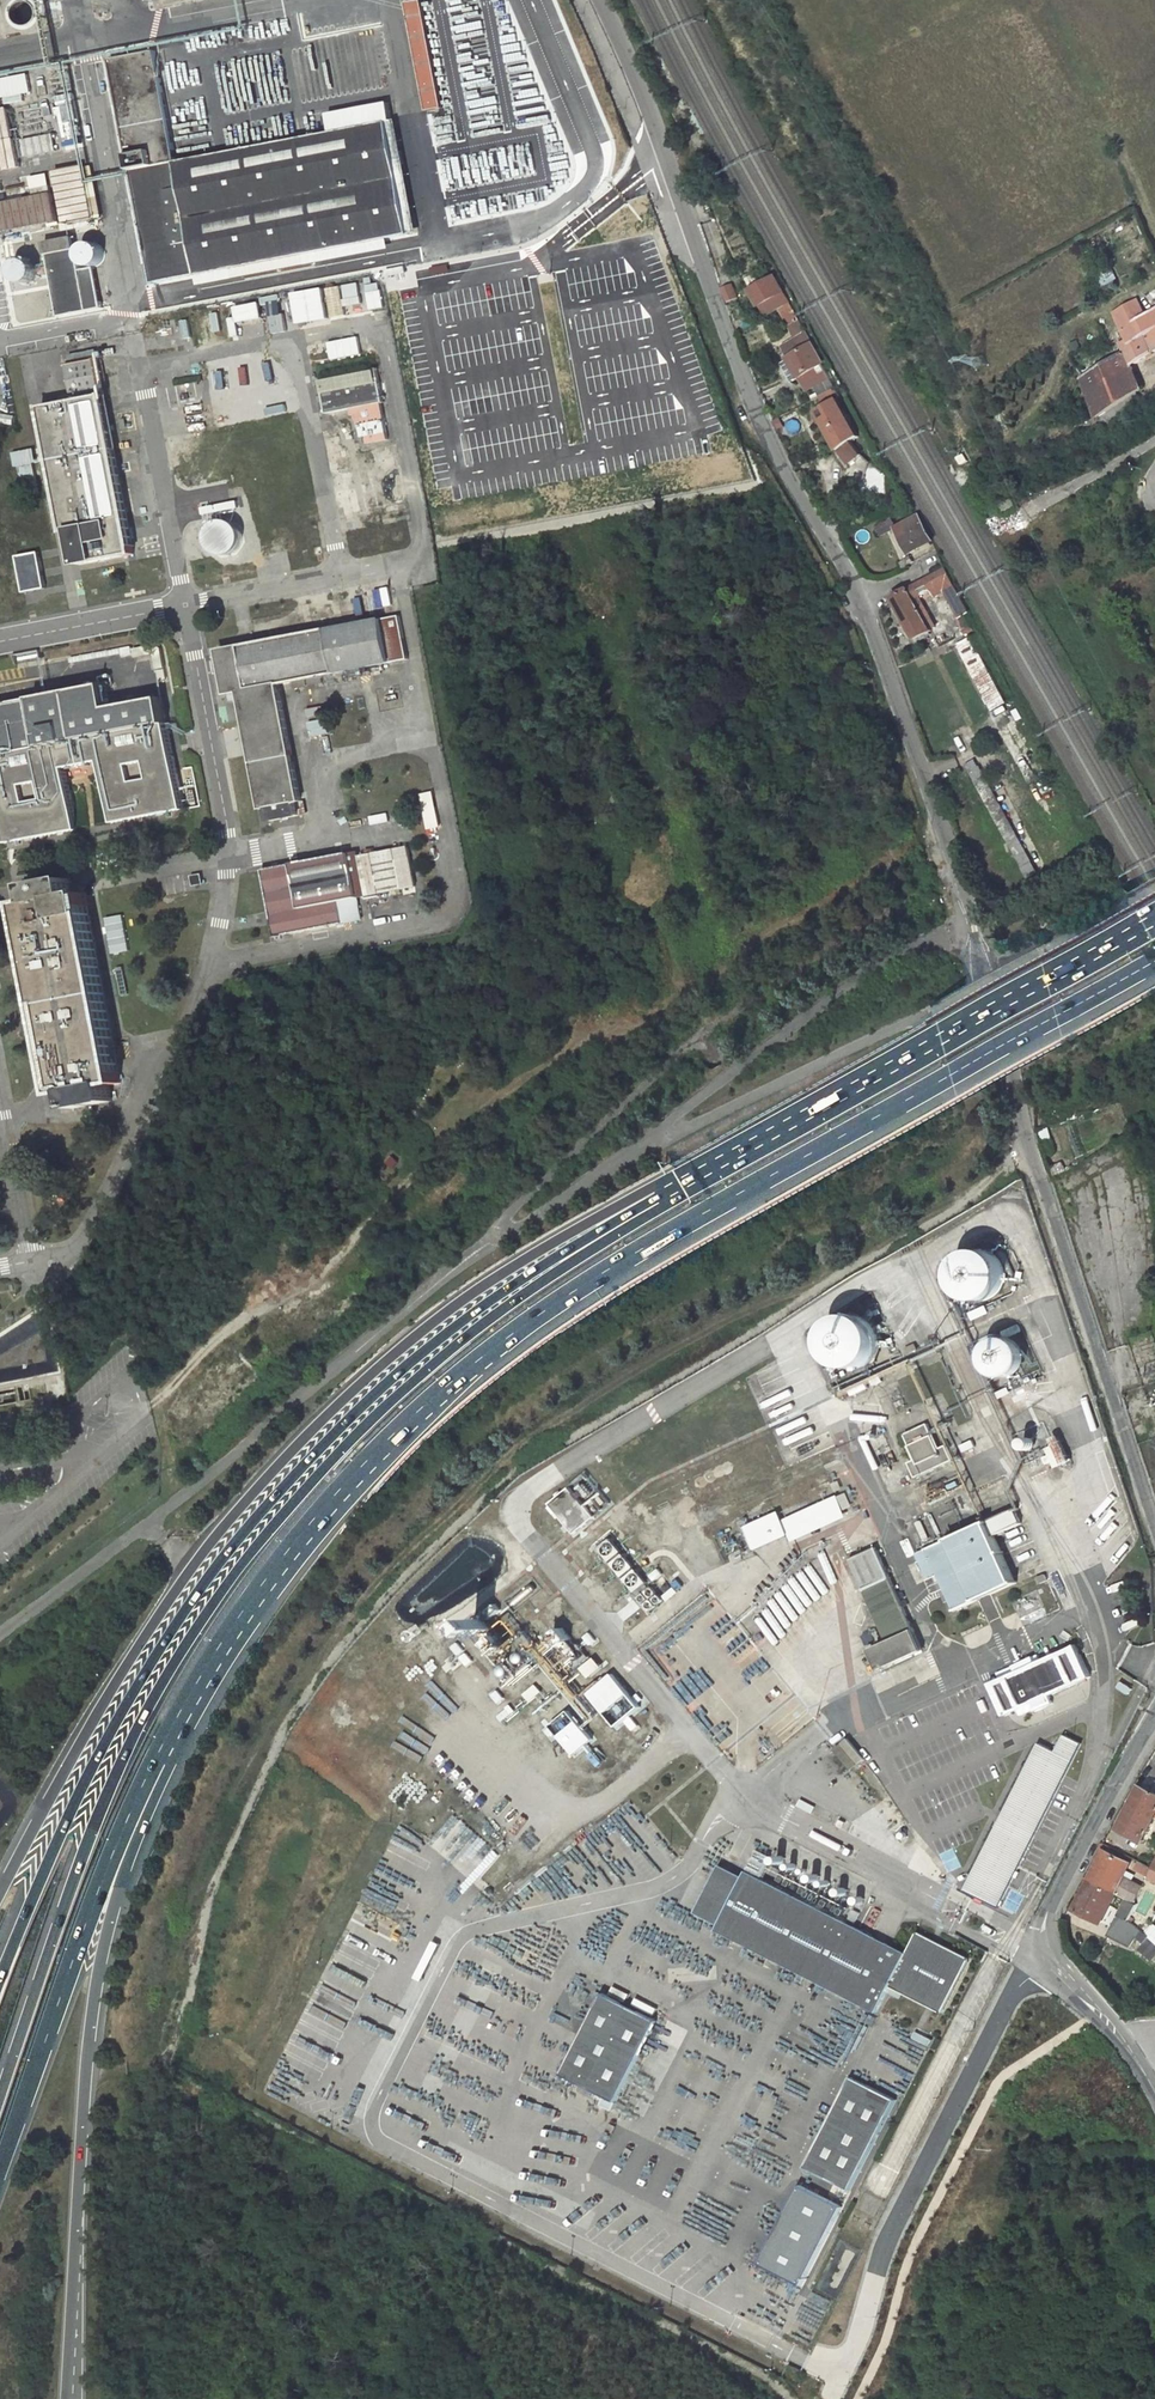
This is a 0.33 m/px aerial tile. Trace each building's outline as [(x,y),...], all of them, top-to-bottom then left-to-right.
[(422,12),(404,15),(421,114),(439,110),(422,12)] [(143,284),(389,239),(405,236),(409,235),(405,214),(389,121),(319,134),(316,118),(245,131),(247,147),(167,162),(148,58),(101,67),(143,284)] [(33,99),(28,73),(0,78),(0,105),(33,99)] [(49,76),(54,109),(63,107),(58,75),(49,76)] [(685,103),(671,110),(677,123),(691,116),(685,103)] [(0,121),(0,176),(10,174),(0,121)] [(42,138),(23,140),(24,156),(43,155),(42,138)] [(72,174),(75,189),(86,187),(83,172),(72,174)] [(42,179),(53,232),(83,227),(75,192),(75,189),(72,174),(42,179)] [(75,192),(83,227),(93,225),(87,190),(75,192)] [(416,233),(413,213),(405,214),(409,235),(416,233)] [(391,249),(407,244),(405,236),(389,239),(391,249)] [(34,248),(46,318),(47,323),(91,314),(84,271),(69,273),(64,242),(34,248)] [(72,260),(74,265),(74,266),(79,269),(82,270),(87,269),(89,267),(91,264),(92,261),(93,258),(91,253),(88,251),(84,249),(80,249),(77,250),(75,253),(72,257),(72,260)] [(298,266),(333,261),(332,252),(297,256),(298,266)] [(777,275),(752,290),(762,306),(785,292),(777,275)] [(336,316),(345,314),(343,307),(363,303),(359,282),(330,288),(336,316)] [(326,289),(294,293),(298,325),(330,321),(326,289)] [(832,375),(785,292),(762,306),(764,309),(777,301),(796,339),(783,346),(790,359),(782,363),(792,381),(800,376),(807,390),(832,375)] [(1105,422),(1136,402),(1133,396),(1143,389),(1132,365),(1154,351),(1154,310),(1142,317),(1134,301),(1116,312),(1130,343),(1127,345),(1129,349),(1082,377),(1099,417),(1101,416),(1105,422)] [(260,302),(235,309),(238,324),(264,318),(260,302)] [(326,343),(330,361),(363,355),(359,336),(326,343)] [(38,408),(68,402),(101,395),(93,357),(62,364),(29,371),(34,403),(37,402),(38,408)] [(320,411),(376,398),(370,365),(312,376),(320,411)] [(183,397),(206,395),(205,383),(182,385),(183,397)] [(835,387),(819,395),(822,400),(838,392),(835,387)] [(283,410),(280,389),(271,391),(275,411),(283,410)] [(130,553),(101,395),(68,402),(38,408),(61,532),(70,530),(74,565),(130,553)] [(839,399),(819,410),(825,421),(839,448),(845,456),(850,466),(862,456),(855,442),(861,436),(839,399)] [(825,421),(819,410),(812,414),(818,425),(825,421)] [(345,436),(360,508),(396,500),(382,428),(345,436)] [(202,456),(194,458),(195,462),(180,465),(189,511),(193,510),(199,539),(231,533),(232,536),(261,530),(247,462),(253,461),(251,447),(245,448),(245,447),(220,452),(217,441),(206,444),(209,460),(203,461),(202,456)] [(19,481),(38,478),(33,450),(14,453),(19,481)] [(885,475),(859,476),(860,495),(886,493),(885,475)] [(936,539),(923,515),(900,528),(913,553),(936,539)] [(895,519),(879,526),(882,533),(898,526),(895,519)] [(18,556),(22,593),(46,590),(41,553),(18,556)] [(901,563),(904,568),(915,562),(913,558),(901,563)] [(894,595),(893,598),(916,639),(932,631),(917,599),(923,596),(934,592),(937,597),(948,592),(959,611),(969,606),(949,568),(894,595)] [(917,599),(932,631),(939,628),(923,596),(917,599)] [(376,620),(385,664),(404,661),(396,616),(376,620)] [(314,678),(385,664),(376,620),(214,651),(222,697),(231,695),(245,766),(284,758),(271,687),(287,684),(288,691),(316,685),(314,678)] [(971,638),(959,645),(993,710),(1005,704),(971,638)] [(66,821),(54,759),(89,752),(101,814),(171,800),(150,687),(97,697),(93,675),(0,693),(0,833),(66,821)] [(245,766),(254,813),(258,812),(260,826),(292,820),(289,806),(293,805),(284,758),(245,766)] [(1026,877),(1036,873),(1018,830),(1009,834),(1026,877)] [(406,891),(399,849),(349,859),(348,855),(341,857),(350,902),(406,891)] [(254,873),(268,941),(355,925),(350,902),(341,857),(333,858),(332,853),(296,860),(297,865),(254,873)] [(192,875),(182,876),(184,886),(193,884),(192,875)] [(19,905),(57,1095),(67,1093),(70,1112),(105,1105),(102,1086),(114,1084),(76,895),(67,897),(64,881),(20,889),(23,904),(19,905)] [(958,1282),(959,1285),(961,1289),(963,1292),(966,1295),(970,1298),(973,1300),(977,1301),(981,1301),(986,1301),(990,1300),(994,1299),(997,1297),(1000,1294),(1003,1291),(1007,1284),(1008,1280),(1008,1276),(1008,1272),(1006,1264),(1003,1260),(1001,1257),(998,1254),(994,1252),(990,1251),(986,1250),(982,1250),(978,1250),(974,1251),(970,1253),(967,1255),(964,1258),(961,1262),(959,1265),(958,1269),(957,1277),(958,1282)] [(831,1337),(830,1345),(831,1349),(832,1353),(834,1357),(836,1360),(839,1363),(843,1365),(846,1367),(850,1368),(854,1369),(859,1369),(863,1368),(867,1366),(870,1364),(873,1362),(876,1359),(878,1355),(880,1351),(881,1347),(881,1343),(881,1339),(880,1335),(879,1331),(876,1328),(874,1325),(871,1322),(867,1320),(863,1318),(859,1317),(851,1318),(847,1319),(843,1321),(840,1323),(837,1326),(834,1329),(832,1333),(831,1337)] [(900,1355),(903,1362),(940,1347),(937,1341),(900,1355)] [(990,1353),(989,1357),(989,1359),(989,1363),(990,1367),(992,1370),(994,1373),(999,1377),(1001,1378),(1008,1379),(1014,1379),(1018,1377),(1022,1375),(1024,1372),(1026,1368),(1028,1364),(1028,1362),(1028,1358),(1027,1354),(1024,1348),(1018,1343),(1016,1342),(1011,1341),(1008,1341),(1003,1342),(999,1343),(996,1346),(994,1347),(992,1351),(990,1353)] [(49,1372),(51,1398),(65,1397),(63,1371),(49,1372)] [(858,1376),(843,1383),(847,1393),(862,1386),(858,1376)] [(857,1400),(852,1402),(856,1411),(861,1409),(857,1400)] [(907,1462),(914,1477),(953,1460),(946,1444),(940,1447),(929,1424),(904,1434),(914,1459),(907,1462)] [(1063,1437),(1046,1444),(1056,1467),(1072,1460),(1063,1437)] [(1028,1447),(1029,1449),(1029,1450),(1031,1451),(1033,1451),(1036,1451),(1038,1449),(1039,1447),(1038,1445),(1038,1443),(1035,1441),(1033,1441),(1031,1442),(1029,1443),(1028,1445),(1028,1447)] [(553,1505),(578,1536),(600,1518),(574,1487),(553,1505)] [(838,1496),(820,1504),(826,1518),(844,1510),(838,1496)] [(780,1512),(784,1521),(798,1515),(812,1508),(808,1499),(780,1512)] [(826,1518),(820,1504),(812,1508),(818,1522),(826,1518)] [(812,1508),(798,1515),(804,1528),(818,1522),(812,1508)] [(1014,1510),(928,1549),(955,1609),(1016,1582),(995,1536),(1021,1525),(1014,1510)] [(757,1549),(790,1534),(784,1521),(780,1512),(748,1526),(757,1549)] [(790,1534),(804,1528),(798,1515),(784,1521),(790,1534)] [(597,1550),(625,1585),(638,1574),(609,1540),(597,1550)] [(914,1629),(878,1549),(851,1561),(888,1641),(914,1629)] [(592,1577),(602,1569),(597,1563),(587,1571),(592,1577)] [(603,1591),(613,1583),(608,1577),(598,1585),(603,1591)] [(488,1615),(477,1624),(481,1629),(492,1620),(488,1615)] [(417,1623),(410,1630),(409,1630),(406,1631),(405,1633),(404,1635),(404,1638),(405,1640),(407,1641),(410,1642),(412,1641),(414,1639),(415,1637),(423,1630),(417,1623)] [(492,1643),(503,1634),(495,1623),(484,1632),(492,1643)] [(552,1635),(561,1647),(572,1637),(562,1626),(552,1635)] [(924,1649),(914,1629),(888,1641),(871,1649),(880,1670),(924,1649)] [(591,1635),(583,1642),(589,1649),(597,1642),(591,1635)] [(502,1657),(514,1647),(506,1638),(495,1648),(502,1657)] [(466,1646),(473,1654),(481,1648),(474,1639),(466,1646)] [(1020,1672),(996,1685),(1007,1710),(1034,1699),(1037,1705),(1050,1699),(1047,1693),(1086,1674),(1075,1649),(1034,1666),(1032,1661),(1019,1667),(1020,1672)] [(527,1662),(529,1661),(529,1660),(530,1658),(530,1656),(530,1655),(528,1653),(527,1652),(524,1652),(521,1654),(520,1657),(520,1658),(521,1660),(523,1661),(525,1662),(527,1662)] [(522,1690),(545,1671),(536,1660),(514,1679),(522,1690)] [(590,1660),(579,1670),(589,1681),(599,1671),(590,1660)] [(508,1674),(510,1674),(511,1674),(513,1674),(514,1672),(515,1670),(515,1669),(515,1667),(513,1665),(510,1664),(509,1665),(507,1666),(505,1669),(506,1671),(506,1673),(508,1674)] [(609,1674),(586,1693),(614,1726),(637,1707),(609,1674)] [(503,1689),(508,1696),(516,1691),(510,1684),(503,1689)] [(565,1710),(541,1730),(547,1738),(554,1733),(572,1755),(590,1739),(565,1710)] [(1143,1842),(1154,1820),(1154,1792),(1143,1785),(1119,1828),(1143,1842)] [(1108,1852),(1094,1881),(1113,1891),(1116,1892),(1126,1898),(1135,1902),(1143,1887),(1121,1875),(1128,1862),(1108,1852)] [(907,1950),(748,1865),(743,1875),(738,1884),(723,1913),(718,1922),(877,2007),(892,1979),(944,2007),(969,1959),(917,1931),(907,1950)] [(705,1903),(716,1909),(731,1881),(738,1884),(743,1875),(725,1866),(705,1903)] [(723,1913),(738,1884),(731,1881),(716,1909),(723,1913)] [(1113,1891),(1094,1881),(1078,1911),(1098,1920),(1107,1903),(1113,1891)] [(1113,1891),(1107,1903),(1110,1904),(1116,1892),(1113,1891)] [(1135,1902),(1126,1898),(1118,1914),(1130,1920),(1137,1904),(1135,1902)] [(1118,1914),(1108,1933),(1131,1944),(1142,1930),(1130,1920),(1118,1914)] [(1149,1936),(1138,1949),(1151,1960),(1154,1957),(1154,1942),(1149,1936)] [(604,1993),(563,2074),(617,2102),(659,2020),(604,1993)] [(930,2037),(891,2017),(877,2043),(917,2063),(930,2037)] [(853,2076),(806,2167),(851,2191),(898,2099),(853,2076)] [(761,2264),(805,2285),(843,2204),(799,2184),(761,2264)]
